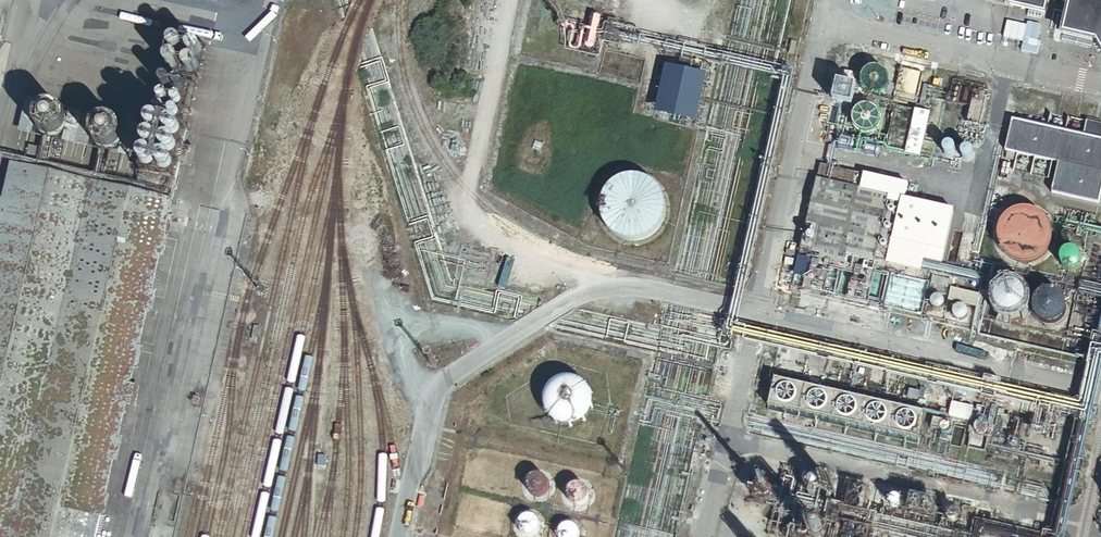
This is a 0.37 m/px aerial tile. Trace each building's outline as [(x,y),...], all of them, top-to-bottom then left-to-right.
[(1011,4),(1049,11),(1051,0),(1012,0),(1011,4)] [(1095,0),(1075,0),(1068,32),(1087,36),(1095,0)] [(1087,36),(1100,39),(1100,0),(1095,0),(1087,36)] [(152,125),(189,134),(209,47),(171,39),(152,125)] [(708,76),(667,67),(656,114),(697,123),(708,76)] [(889,84),(889,83),(889,81),(889,79),(888,77),(888,76),(887,74),(885,72),(884,71),(883,70),(881,69),(879,69),(878,68),(876,68),(874,68),(872,68),(870,69),(869,69),(867,70),(866,71),(864,72),(863,74),(862,75),(861,77),(861,79),(860,81),(860,82),(860,84),(861,86),(861,88),(862,90),(863,91),(864,92),(865,94),(867,95),(868,95),(870,96),(872,97),(874,97),(876,97),(877,97),(879,96),(881,96),(883,95),(884,94),(885,92),(887,91),(888,89),(888,88),(889,86),(889,84)] [(916,103),(922,73),(900,68),(893,98),(916,103)] [(848,104),(855,76),(846,74),(839,102),(848,104)] [(934,109),(938,88),(923,85),(919,106),(934,109)] [(33,137),(40,104),(26,100),(19,134),(33,137)] [(881,121),(881,119),(881,117),(880,116),(880,114),(879,112),(878,111),(877,109),(876,108),(874,107),(873,106),(871,105),(869,105),(867,105),(866,105),(864,105),(862,105),(860,106),(859,107),(857,108),(856,109),(855,110),(854,112),(853,114),(852,115),(852,117),(852,119),(852,121),(852,123),(853,124),(854,126),(854,128),(856,129),(857,130),(859,131),(860,132),(862,133),(863,133),(865,134),(867,134),(869,133),(871,133),(872,132),(874,131),(875,130),(877,129),(878,128),(879,126),(880,125),(880,123),(881,121)] [(66,126),(66,125),(67,123),(67,121),(66,119),(66,117),(65,116),(64,114),(63,112),(61,111),(60,110),(58,109),(57,109),(55,108),(53,108),(51,108),(49,108),(47,108),(46,109),(44,110),(43,111),(41,112),(40,114),(39,115),(38,117),(38,119),(37,121),(37,122),(37,124),(37,126),(38,128),(39,129),(40,131),(41,133),(42,134),(44,135),(45,136),(47,137),(49,137),(51,137),(53,137),(55,137),(56,137),(58,136),(60,135),(61,134),(63,133),(64,131),(65,130),(66,128),(66,126)] [(97,116),(71,110),(63,144),(89,150),(97,116)] [(924,158),(933,114),(918,111),(909,155),(924,158)] [(123,139),(123,137),(123,135),(123,133),(123,131),(122,129),(122,128),(121,126),(119,124),(118,123),(117,122),(115,121),(113,121),(111,120),(110,120),(108,120),(106,120),(104,121),(102,121),(101,122),(99,123),(98,125),(97,126),(95,128),(95,129),(94,131),(94,133),(94,135),(94,137),(94,138),(95,140),(95,142),(96,143),(98,145),(99,146),(100,147),(102,148),(104,149),(106,149),(107,149),(109,149),(111,149),(113,149),(115,148),(116,147),(118,146),(119,145),(120,144),(121,142),(122,140),(123,139)] [(1013,122),(1006,152),(1017,155),(1059,164),(1052,194),(1097,204),(1100,188),(1100,127),(1084,123),(1080,137),(1013,122)] [(133,159),(134,154),(138,136),(140,126),(127,123),(120,156),(133,159)] [(145,157),(137,193),(174,201),(182,167),(186,148),(189,134),(152,125),(149,138),(145,157)] [(879,144),(840,135),(836,149),(876,159),(879,144)] [(34,170),(46,173),(54,139),(42,136),(39,150),(29,147),(27,158),(36,160),(34,170)] [(134,154),(145,157),(149,138),(138,136),(134,154)] [(947,149),(949,149),(950,148),(951,146),(952,145),(951,143),(951,141),(950,140),(948,139),(947,139),(945,139),(943,140),(942,141),(941,143),(941,145),(942,146),(943,148),(944,149),(946,149),(947,149)] [(965,154),(967,153),(968,152),(969,151),(969,149),(969,147),(969,146),(967,145),(966,144),(964,143),(963,144),(961,145),(960,146),(959,147),(959,149),(959,151),(960,152),(962,153),(963,154),(965,154)] [(99,148),(92,183),(102,185),(110,150),(99,148)] [(197,150),(186,148),(182,167),(192,170),(197,150)] [(1004,214),(1017,155),(1006,152),(1003,152),(989,211),(1004,214)] [(1032,162),(1021,159),(1019,171),(1030,173),(1032,162)] [(1051,165),(1040,163),(1037,175),(1048,177),(1051,165)] [(174,201),(137,193),(102,185),(92,183),(46,173),(34,170),(10,164),(0,210),(0,536),(99,536),(174,201)] [(906,187),(822,167),(819,181),(817,181),(801,250),(821,255),(819,259),(845,265),(847,256),(921,274),(924,260),(940,264),(952,213),(903,201),(906,187)] [(662,216),(663,212),(663,208),(663,204),(662,199),(661,195),(659,192),(657,188),(654,185),(651,182),(648,180),(644,178),(640,176),(636,175),(632,174),(628,174),(624,175),(620,176),(616,177),(612,179),(609,182),(606,185),(603,188),(601,191),(599,195),(598,199),(597,203),(597,207),(597,211),(598,215),(599,219),(601,223),(603,227),(606,230),(609,233),(612,235),(615,237),(619,239),(623,240),(628,240),(632,240),(636,240),(640,239),(644,238),(647,235),(651,233),(654,230),(657,227),(659,224),(661,220),(662,216)] [(1052,237),(1052,233),(1051,230),(1050,227),(1049,223),(1047,220),(1045,218),(1042,215),(1039,213),(1036,212),(1033,210),(1030,209),(1026,209),(1023,209),(1020,209),(1016,210),(1013,212),(1010,213),(1007,215),(1004,217),(1002,220),(1000,223),(999,226),(998,230),(997,233),(997,236),(997,240),(998,243),(999,246),(1000,250),(1002,252),(1004,255),(1007,258),(1009,260),(1012,261),(1016,263),(1019,263),(1022,264),(1026,264),(1029,263),(1033,263),(1036,261),(1039,260),(1042,258),(1044,255),(1046,253),(1048,250),(1050,247),(1051,243),(1052,240),(1052,237)] [(1082,260),(1082,257),(1081,254),(1079,252),(1076,250),(1073,249),(1070,249),(1067,249),(1065,250),(1062,252),(1060,254),(1059,257),(1058,260),(1058,263),(1059,266),(1061,268),(1063,270),(1066,272),(1069,273),(1072,273),(1075,272),(1077,270),(1079,268),(1081,266),(1082,263),(1082,260)] [(803,278),(807,258),(797,256),(793,276),(803,278)] [(874,266),(864,264),(862,271),(872,273),(874,266)] [(952,281),(932,277),(929,292),(948,296),(947,301),(975,307),(978,295),(950,289),(952,281)] [(1026,296),(1026,294),(1025,292),(1024,290),(1022,288),(1021,287),(1019,286),(1017,285),(1015,284),(1014,284),(1011,283),(1009,283),(1007,284),(1005,284),(1003,285),(1001,286),(1000,287),(998,288),(997,290),(996,292),(995,294),(994,295),(994,297),(994,300),(994,302),(994,304),(995,306),(996,308),(997,309),(998,311),(1000,312),(1001,313),(1003,315),(1005,315),(1007,316),(1009,316),(1011,316),(1013,316),(1015,315),(1017,315),(1019,314),(1021,313),(1022,311),(1024,309),(1025,308),(1026,306),(1026,304),(1027,302),(1027,300),(1027,298),(1026,296)] [(1065,303),(1064,301),(1063,300),(1062,298),(1061,296),(1059,295),(1058,294),(1056,293),(1054,292),(1052,291),(1050,291),(1048,291),(1046,291),(1044,292),(1042,292),(1040,293),(1038,295),(1037,296),(1036,297),(1034,299),(1033,301),(1033,303),(1032,305),(1032,307),(1032,309),(1033,311),(1033,313),(1034,315),(1035,317),(1037,319),(1038,320),(1040,321),(1042,322),(1044,323),(1045,323),(1047,324),(1050,324),(1052,323),(1054,323),(1056,322),(1057,321),(1059,320),(1061,319),(1062,317),(1063,315),(1064,314),(1065,312),(1065,310),(1065,308),(1065,305),(1065,303)] [(943,305),(943,303),(943,301),(942,300),(941,299),(940,298),(938,297),(937,297),(935,297),(933,297),(932,298),(931,300),(930,301),(930,303),(930,305),(930,306),(931,308),(932,309),(934,310),(936,310),(937,310),(939,310),(941,309),(942,308),(943,306),(943,305)] [(968,313),(968,312),(967,310),(966,309),(964,308),(963,307),(961,307),(959,307),(958,308),(956,309),(955,310),(955,312),(954,313),(954,315),(955,317),(956,318),(957,319),(958,320),(960,321),(962,321),(964,320),(965,319),(966,318),(967,317),(968,315),(968,313)] [(595,409),(596,406),(596,402),(596,399),(595,396),(594,392),(593,389),(591,386),(589,384),(586,381),(584,379),(581,378),(578,377),(574,376),(571,375),(568,375),(564,376),(561,376),(558,378),(555,379),(552,381),(549,383),(547,386),(545,389),(544,392),(543,395),(542,398),(542,402),(542,405),(543,409),(544,412),(545,415),(547,418),(549,420),(552,423),(554,425),(557,426),(560,428),(564,428),(567,429),(570,429),(574,429),(577,428),(580,426),(583,425),(586,423),(589,421),(591,418),(592,415),(594,412),(595,409)] [(793,401),(794,399),(794,396),(794,394),(793,391),(791,389),(789,388),(787,387),(784,387),(782,387),(779,388),(777,389),(775,391),(774,394),(774,396),(774,399),(775,401),(776,403),(778,405),(780,406),(783,407),(785,407),(788,406),(790,405),(792,404),(793,401)] [(824,409),(825,406),(825,404),(824,401),(823,399),(822,397),(820,395),(817,394),(815,394),(812,394),(810,395),(808,397),(806,399),(805,401),(804,404),(805,406),(805,409),(807,411),(809,413),(811,414),(813,414),(816,414),(818,414),(821,413),(822,411),(824,409)] [(855,416),(856,413),(856,411),(856,408),(855,406),(853,404),(851,402),(849,401),(846,401),(844,401),(841,402),(839,404),(838,406),(836,408),(836,410),(836,413),(837,415),(838,418),(840,419),(842,421),(845,421),(847,421),(850,421),(852,420),(854,418),(855,416)] [(973,409),(953,405),(950,417),(970,422),(973,409)] [(886,423),(887,420),(887,417),(887,415),(886,413),(884,411),(882,409),(880,408),(877,408),(875,408),(872,409),(870,411),(869,413),(868,415),(867,417),(867,420),(868,422),(869,425),(871,426),(873,428),(876,428),(878,428),(881,428),(883,426),(885,425),(886,423)] [(917,430),(918,428),(919,425),(918,422),(917,420),(915,418),(913,417),(911,416),(908,415),(906,416),(904,417),(901,418),(900,420),(899,422),(898,425),(898,427),(899,430),(900,432),(902,434),(904,435),(907,436),(910,436),(912,435),(914,434),(916,432),(917,430)] [(1049,430),(1049,428),(1049,426),(1048,425),(1047,424),(1046,423),(1045,423),(1043,422),(1042,423),(1040,423),(1039,424),(1038,425),(1038,426),(1037,428),(1037,429),(1038,431),(1039,432),(1040,433),(1041,434),(1042,434),(1044,434),(1045,434),(1047,433),(1048,432),(1049,431),(1049,430)] [(952,430),(952,428),(951,426),(950,425),(949,424),(947,423),(945,423),(944,423),(942,424),(941,425),(940,426),(939,428),(939,430),(939,431),(939,433),(940,434),(941,436),(943,436),(944,437),(946,437),(948,436),(949,436),(951,434),(952,433),(952,432),(952,430)] [(989,430),(988,429),(988,427),(987,426),(985,425),(984,424),(982,424),(980,424),(979,425),(977,426),(976,427),(975,429),(975,430),(975,432),(976,434),(976,435),(978,436),(979,437),(981,438),(983,438),(984,437),(986,436),(987,435),(988,434),(989,432),(989,430)] [(1018,449),(1019,448),(1019,446),(1018,445),(1017,443),(1015,443),(1014,442),(1012,443),(1011,444),(1010,445),(1010,447),(1010,449),(1011,450),(1012,451),(1014,452),(1015,451),(1017,451),(1018,449)] [(547,492),(548,490),(548,487),(548,485),(547,482),(545,480),(543,479),(541,478),(538,478),(536,478),(533,479),(531,480),(529,482),(528,485),(528,487),(528,490),(529,492),(530,494),(532,496),(534,497),(537,498),(539,498),(542,497),(544,496),(546,494),(547,492)] [(818,487),(819,486),(818,484),(817,482),(816,481),(814,480),(812,481),(810,481),(809,483),(808,485),(808,487),(809,489),(810,490),(812,491),(814,491),(816,490),(817,489),(818,487)] [(836,491),(836,489),(835,488),(834,486),(833,485),(831,484),(829,485),(827,486),(826,487),(825,489),(825,491),(826,493),(828,494),(829,495),(831,495),(833,494),(835,493),(836,491)] [(587,501),(588,498),(588,496),(588,493),(587,491),(585,489),(583,487),(580,486),(578,486),(575,486),(573,487),(571,489),(569,491),(568,493),(568,495),(568,498),(569,501),(570,503),(572,504),(574,506),(577,506),(579,506),(581,506),(584,505),(585,503),(587,501)] [(773,496),(773,494),(773,492),(772,490),(771,488),(769,487),(768,487),(766,486),(764,487),(762,487),(760,488),(759,490),(758,492),(758,494),(758,495),(758,498),(759,499),(761,501),(763,502),(765,502),(767,502),(768,502),(770,501),(772,499),(773,498),(773,496)] [(901,506),(901,504),(901,503),(900,501),(899,500),(898,499),(897,499),(895,499),(894,499),(892,499),(891,500),(890,501),(890,503),(889,504),(889,506),(890,507),(891,508),(892,509),(893,510),(894,510),(896,510),(897,510),(899,509),(900,508),(901,507),(901,506)] [(969,528),(973,511),(965,509),(961,526),(969,528)] [(539,530),(539,528),(538,525),(537,523),(536,521),(534,520),(531,519),(529,518),(526,519),(524,519),(522,521),(520,523),(519,525),(518,528),(519,530),(519,533),(521,535),(523,536),(534,536),(536,535),(538,533),(539,530)] [(578,535),(578,533),(577,531),(575,529),(573,527),(571,526),(568,526),(566,526),(563,527),(561,529),(560,531),(558,533),(558,535),(558,536),(578,536),(578,535)] [(854,532),(854,531),(853,529),(851,528),(849,527),(847,528),(845,529),(844,530),(844,532),(844,534),(844,536),(846,536),(852,536),(853,536),(854,534),(854,532)]
